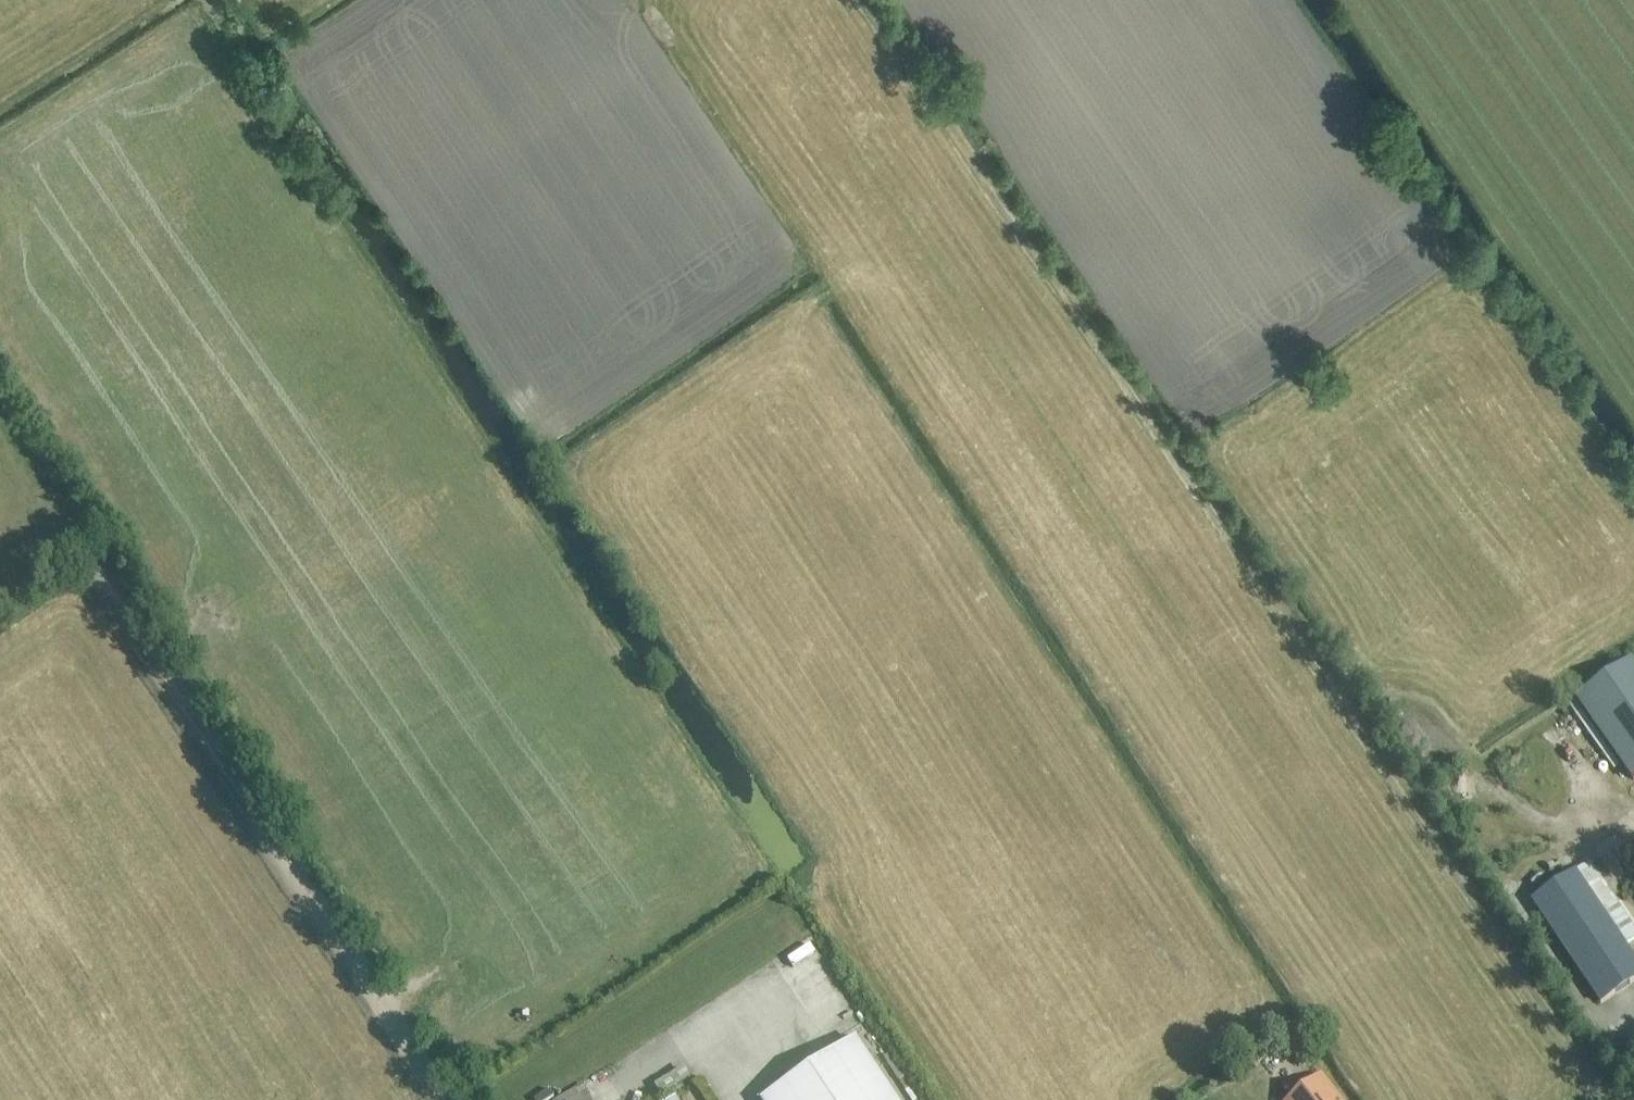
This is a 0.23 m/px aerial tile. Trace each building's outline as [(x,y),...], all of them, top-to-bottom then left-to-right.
[(1632,662),(1575,702),(1633,784),(1633,783),(1633,664),(1632,662)] [(1591,865),(1533,903),(1601,1004),(1633,983),(1633,958),(1627,947),(1633,942),(1633,929),(1591,865)] [(833,991),(803,1011),(825,1043),(862,1017),(856,1008),(848,1014),(833,991)] [(857,1043),(770,1099),(896,1099),(857,1043)] [(1323,1076),(1291,1099),(1341,1099),(1323,1076)] [(587,1078),(556,1095),(559,1099),(598,1099),(587,1078)]
